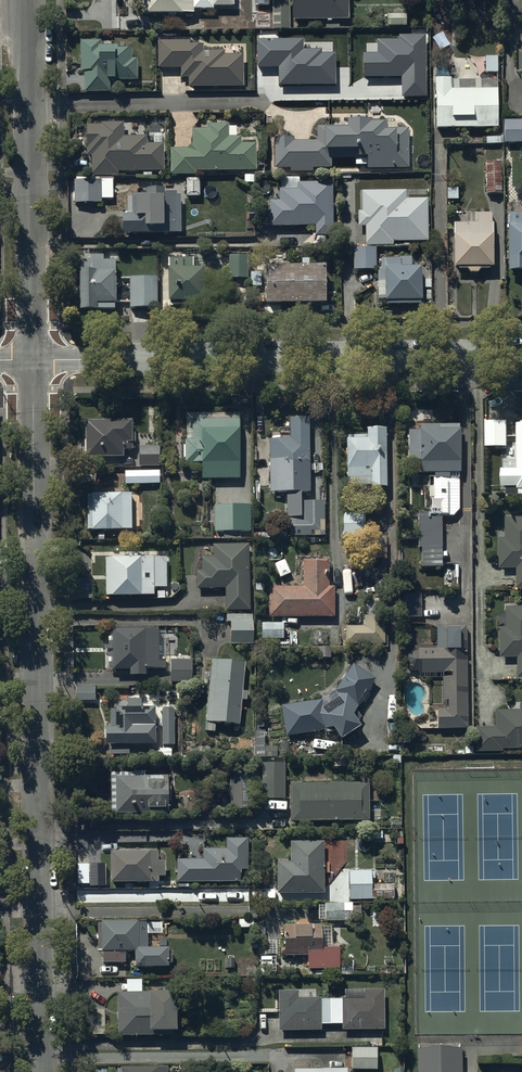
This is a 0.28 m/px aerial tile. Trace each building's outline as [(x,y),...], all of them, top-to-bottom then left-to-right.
[(146,15),(193,15),(193,0),(146,0),(146,15)] [(245,29),(262,28),(262,31),(290,30),(289,0),(281,0),(264,0),(245,0),(245,29)] [(348,0),(292,0),(292,21),(348,21),(348,0)] [(405,27),(405,15),(387,15),(387,27),(405,27)] [(426,95),(426,34),(399,34),(399,39),(378,39),(378,52),(364,52),(364,76),(402,76),(402,95),(426,95)] [(159,41),(157,41),(157,69),(180,69),(180,79),(188,79),(188,88),(243,88),(243,55),(224,55),(224,51),(203,51),(203,45),(190,45),(190,41),(177,41),(177,35),(159,35),(159,41)] [(304,38),(258,38),(258,66),(278,66),(278,84),(336,84),(335,52),(322,52),(322,48),(304,48),(304,38)] [(101,41),(80,41),(80,72),(84,72),(84,93),(109,93),(109,80),(113,80),(113,81),(134,81),(137,81),(137,59),(132,59),(132,49),(118,49),(118,46),(101,46),(101,41)] [(486,73),(497,73),(497,57),(486,57),(486,73)] [(497,78),(436,79),(437,129),(498,128),(497,78)] [(331,160),(358,160),(358,158),(367,157),(367,169),(408,169),(409,129),(386,129),(386,121),(368,121),(368,117),(349,117),(349,122),(347,122),(347,127),(316,127),(316,141),(293,141),(293,139),(274,138),(274,169),(290,169),(290,173),(314,172),(314,169),(331,169),(331,160)] [(504,121),(505,144),(521,144),(521,121),(504,121)] [(101,125),(86,125),(86,157),(91,157),(91,176),(118,176),(118,172),(164,173),(164,144),(147,144),(147,137),(124,137),(124,123),(101,123),(101,125)] [(187,149),(170,149),(170,177),(195,177),(195,172),(256,171),(256,144),(241,144),(241,136),(228,137),(228,124),(207,125),(207,129),(192,129),(192,144),(187,149)] [(500,162),(485,162),(486,194),(501,193),(500,162)] [(76,180),(74,180),(74,204),(101,203),(101,199),(114,199),(113,178),(76,178),(76,180)] [(279,201),(269,201),(269,227),(315,226),(315,236),(333,236),(332,183),(299,183),(299,178),(280,178),(281,190),(279,190),(279,201)] [(122,216),(122,234),(180,234),(180,195),(165,195),(164,189),(131,190),(131,216),(122,216)] [(406,191),(361,191),(362,212),(358,212),(358,227),(365,227),(365,246),(393,246),(393,242),(429,242),(428,199),(406,199),(406,191)] [(508,213),(508,221),(507,221),(508,272),(521,271),(521,213),(508,213)] [(477,224),(453,224),(453,268),(457,268),(458,270),(466,270),(470,274),(477,274),(480,270),(489,270),(489,268),(493,268),(492,224),(491,224),(491,214),(477,214),(477,224)] [(376,248),(353,248),(353,270),(376,270),(376,248)] [(89,261),(79,261),(79,310),(115,311),(116,261),(102,261),(102,256),(89,256),(89,261)] [(248,256),(229,256),(229,279),(248,279),(248,256)] [(182,259),(168,259),(168,302),(169,302),(169,306),(204,306),(204,268),(193,268),(193,258),(182,258),(182,259)] [(265,265),(265,302),(325,301),(325,263),(308,263),(308,258),(301,258),(301,264),(265,265)] [(400,260),(380,260),(380,270),(377,270),(377,283),(384,283),(384,302),(386,302),(387,305),(421,305),(421,301),(421,267),(411,267),(411,259),(400,258),(400,260)] [(157,278),(129,277),(130,309),(157,308),(157,278)] [(238,485),(236,416),(186,416),(186,444),(183,445),(183,470),(200,470),(200,485),(238,485)] [(132,420),(84,420),(85,455),(122,455),(122,449),(132,449),(132,440),(136,440),(136,431),(132,431),(132,420)] [(507,423),(486,424),(486,451),(507,450),(507,423)] [(310,499),(307,425),(288,425),(288,444),(267,445),(268,466),(274,466),(275,486),(289,486),(289,499),(310,499)] [(421,431),(408,431),(408,462),(420,462),(420,474),(461,474),(460,425),(421,425),(421,431)] [(387,493),(387,435),(368,435),(368,440),(348,440),(348,494),(372,493),(376,496),(384,496),(387,493)] [(159,446),(139,446),(139,465),(159,465),(159,446)] [(160,470),(126,471),(126,483),(160,483),(160,470)] [(460,510),(460,479),(434,479),(434,513),(419,514),(419,549),(422,549),(422,568),(442,568),(442,517),(454,517),(460,510)] [(132,493),(87,494),(88,529),(133,528),(132,493)] [(321,537),(321,508),(298,508),(298,521),(289,522),(288,543),(312,543),(312,537),(321,537)] [(248,511),(211,511),(211,538),(248,538),(248,511)] [(365,520),(341,520),(341,542),(365,542),(365,520)] [(507,520),(507,542),(501,542),(501,572),(517,571),(517,592),(521,592),(521,520),(507,520)] [(387,565),(387,544),(372,544),(373,566),(387,565)] [(202,571),(196,571),(196,588),(225,587),(225,610),(249,610),(248,545),(213,545),(213,557),(202,557),(202,571)] [(167,556),(106,557),(106,595),(155,594),(155,588),(167,588),(167,556)] [(329,559),(303,559),(303,586),(269,587),(270,616),(335,616),(334,587),(329,587),(329,559)] [(507,606),(508,627),(501,627),(501,657),(518,657),(519,678),(521,678),(521,606),(507,606)] [(232,642),(253,642),(253,614),(227,614),(227,621),(232,622),(232,642)] [(365,632),(345,632),(346,649),(386,649),(386,621),(365,621),(365,632)] [(284,623),(261,622),(261,639),(284,639),(284,623)] [(112,631),(108,631),(108,646),(106,646),(107,655),(108,655),(108,669),(112,669),(112,671),(129,670),(129,677),(147,677),(147,669),(165,669),(165,660),(158,660),(158,629),(112,630),(112,631)] [(469,735),(468,630),(435,630),(435,653),(414,653),(413,678),(444,677),(444,714),(439,714),(439,735),(469,735)] [(328,631),(313,631),(313,645),(328,645),(328,631)] [(191,660),(170,660),(170,683),(191,683),(191,660)] [(245,664),(211,661),(205,732),(215,733),(216,724),(239,726),(242,701),(247,701),(248,692),(243,692),(245,664)] [(322,705),(280,711),(285,743),(333,735),(342,747),(361,734),(353,723),(358,709),(375,684),(354,670),(335,696),(322,705)] [(95,687),(76,687),(76,702),(95,702),(95,687)] [(115,709),(110,709),(110,728),(105,728),(105,746),(112,746),(112,755),(128,755),(128,746),(155,746),(155,708),(141,708),(141,700),(128,700),(128,708),(115,708),(115,709)] [(519,706),(519,715),(496,715),(496,733),(476,733),(477,758),(503,758),(503,754),(521,754),(521,706),(519,706)] [(174,710),(162,710),(162,719),(158,719),(158,728),(162,728),(161,746),(174,746),(174,710)] [(266,718),(255,718),(255,758),(277,759),(277,748),(266,748),(266,718)] [(285,764),(261,763),(261,799),(284,799),(285,764)] [(168,777),(145,777),(145,772),(132,772),(132,773),(111,773),(111,814),(115,814),(115,815),(169,814),(169,803),(171,803),(171,789),(168,789),(168,777)] [(368,783),(290,784),(291,823),(369,822),(368,783)] [(203,860),(177,860),(177,883),(241,883),(241,871),(248,871),(248,840),(226,840),(226,850),(203,850),(203,860)] [(291,862),(277,863),(277,895),(324,894),(324,842),(291,842),(291,862)] [(158,852),(110,852),(110,884),(158,884),(158,877),(165,877),(165,862),(158,862),(158,852)] [(106,865),(89,865),(89,887),(106,887),(106,865)] [(372,871),(349,871),(349,901),(372,900),(372,871)] [(344,904),(325,904),(325,923),(344,923),(344,904)] [(102,923),(97,923),(97,950),(101,950),(101,952),(102,952),(103,965),(114,964),(114,972),(121,972),(121,964),(123,964),(123,967),(133,967),(133,964),(131,964),(131,959),(126,959),(126,952),(135,952),(135,968),(168,968),(168,964),(171,964),(171,951),(168,951),(168,948),(138,948),(138,922),(102,922),(102,923)] [(321,925),(284,926),(285,957),(307,957),(308,970),(340,970),(339,949),(322,950),(321,925)] [(299,991),(278,991),(278,1032),(321,1031),(321,1025),(342,1025),(342,1031),(385,1031),(384,990),(364,990),(364,1000),(345,1000),(345,998),(339,998),(339,1000),(321,1000),(321,998),(299,999),(299,991)] [(176,993),(117,993),(118,1037),(173,1037),(173,1033),(176,1033),(176,993)] [(105,1010),(90,1010),(90,1036),(105,1036),(105,1010)] [(351,1049),(352,1070),(377,1070),(377,1048),(382,1048),(382,1042),(372,1042),(372,1048),(351,1049)] [(420,1071),(464,1071),(464,1052),(420,1052),(420,1071)]
